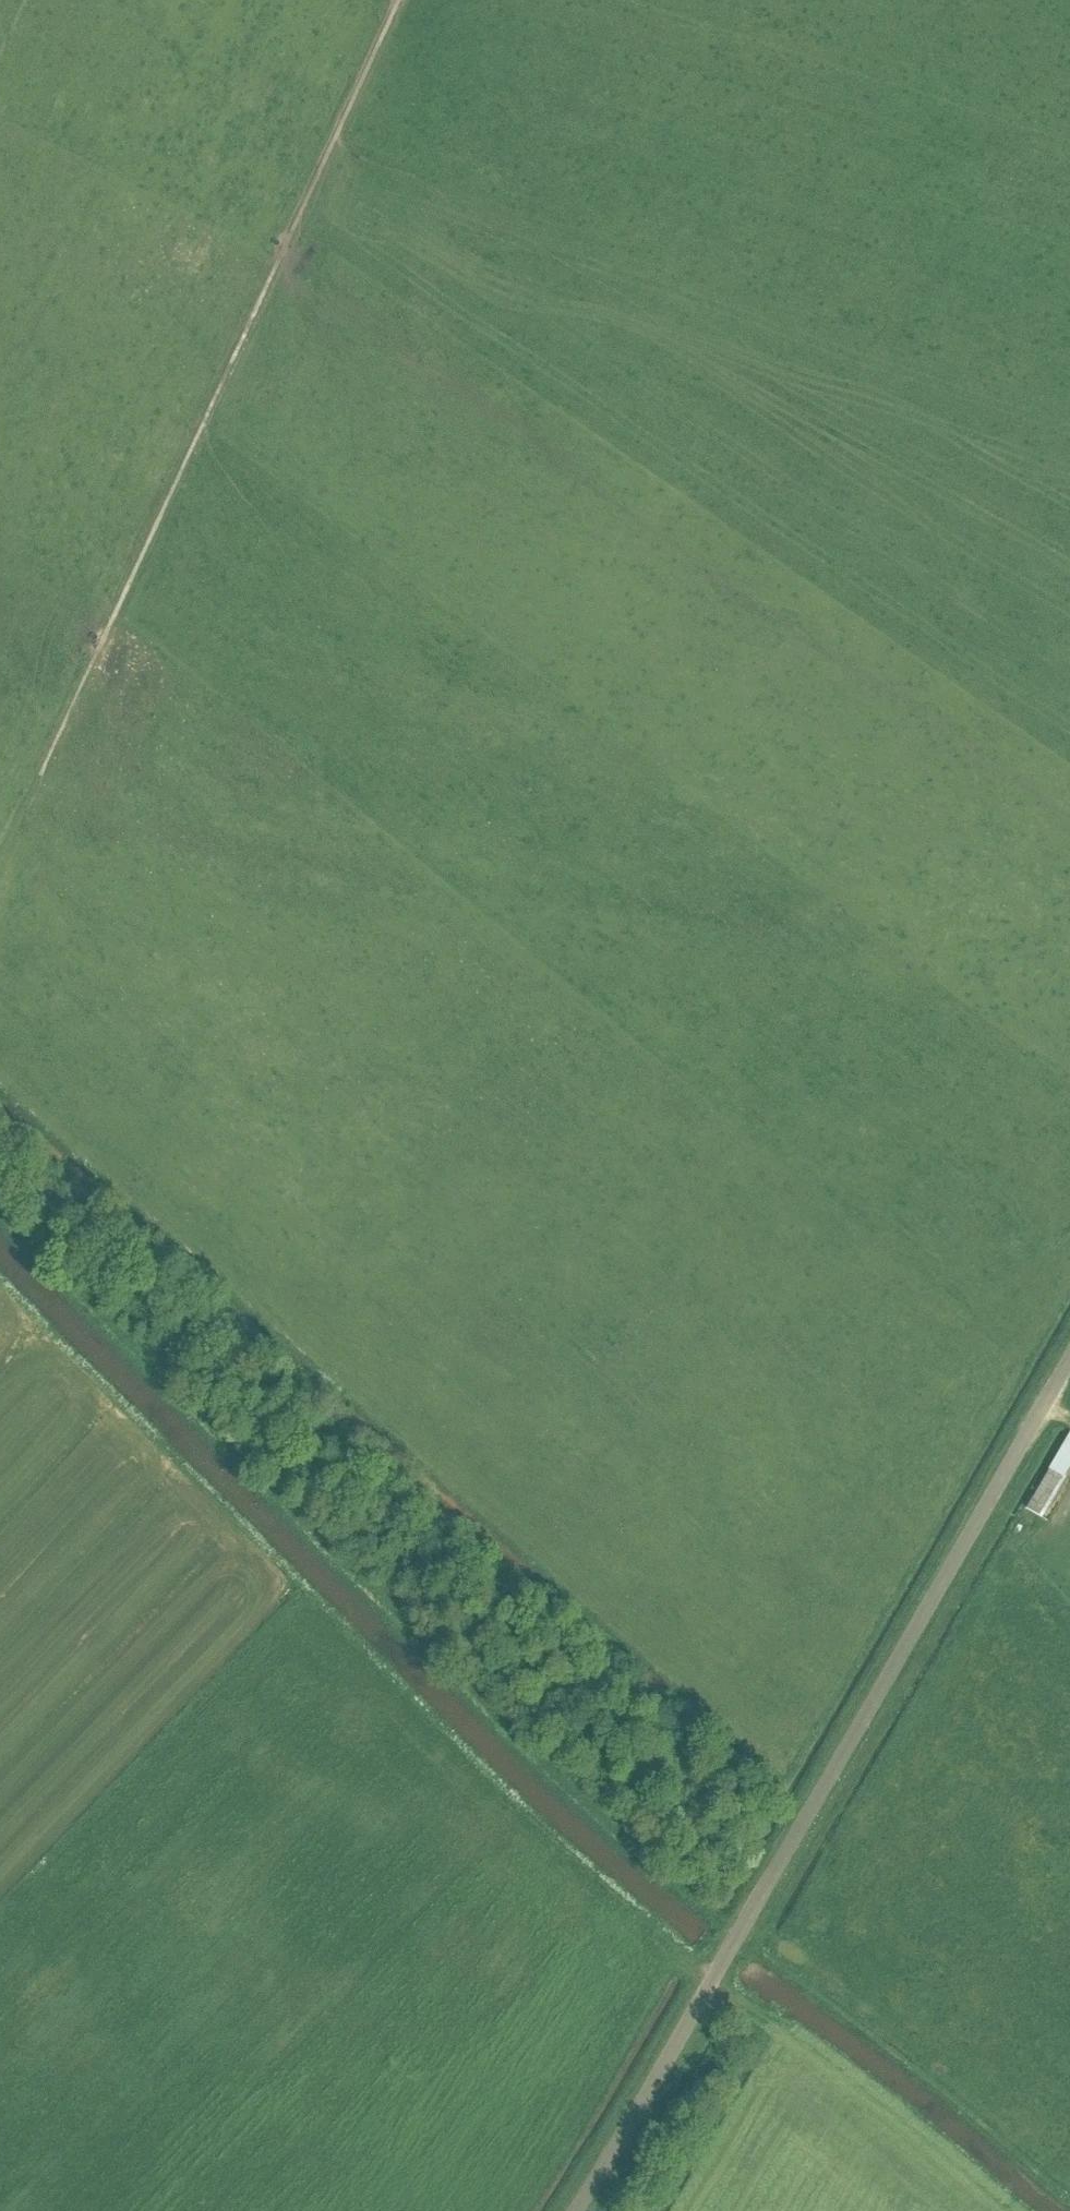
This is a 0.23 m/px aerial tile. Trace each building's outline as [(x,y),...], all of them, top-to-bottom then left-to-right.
[(1061,1519),(1069,1502),(1069,1447),(1068,1446),(1013,1549),(1024,1555),(1047,1512),(1061,1519)]
